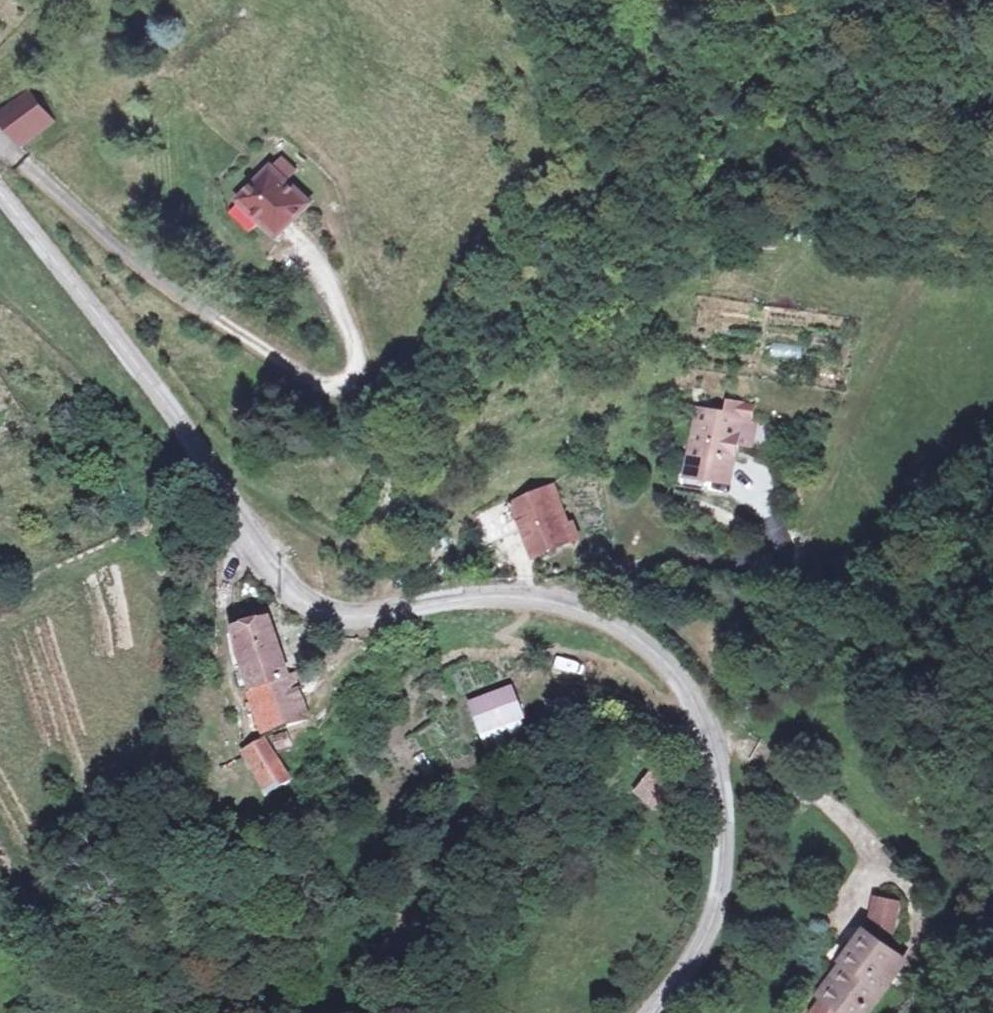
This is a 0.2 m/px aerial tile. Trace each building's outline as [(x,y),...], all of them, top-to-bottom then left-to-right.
[(20,81),(0,96),(0,113),(15,132),(43,109),(20,81)] [(304,203),(265,167),(236,198),(267,227),(282,212),(289,217),(304,203)] [(289,217),(282,212),(267,227),(274,234),(289,217)] [(770,342),(769,357),(802,360),(804,345),(770,342)] [(751,396),(712,390),(707,425),(691,424),(684,467),(709,471),(712,454),(719,456),(742,459),(747,422),(751,397),(751,396)] [(768,399),(751,397),(747,422),(764,425),(768,399)] [(719,456),(712,454),(709,471),(717,472),(719,456)] [(520,483),(537,541),(557,536),(537,477),(520,483)] [(515,548),(537,541),(520,483),(500,489),(497,491),(503,513),(482,520),(485,528),(506,521),(515,548)] [(226,619),(236,660),(277,647),(265,607),(226,619)] [(236,660),(240,679),(264,672),(278,720),(301,712),(289,665),(281,667),(277,647),(236,660)] [(554,657),(552,670),(580,674),(582,662),(554,657)] [(264,672),(240,679),(255,727),(278,720),(264,672)] [(489,716),(478,682),(436,693),(446,727),(484,717),(489,716)] [(490,736),(484,717),(446,727),(451,747),(490,736)] [(248,729),(247,727),(223,736),(243,777),(266,767),(248,729)] [(287,743),(281,727),(267,731),(272,748),(287,743)] [(642,804),(619,784),(601,804),(625,824),(642,804)] [(876,903),(863,936),(886,953),(898,908),(876,903)] [(823,1004),(834,1012),(869,1012),(880,998),(875,994),(897,962),(886,953),(863,936),(840,968),(847,973),(823,1004)] [(840,968),(817,1000),(823,1004),(847,973),(840,968)] [(816,1012),(834,1012),(823,1004),(816,1012)]
